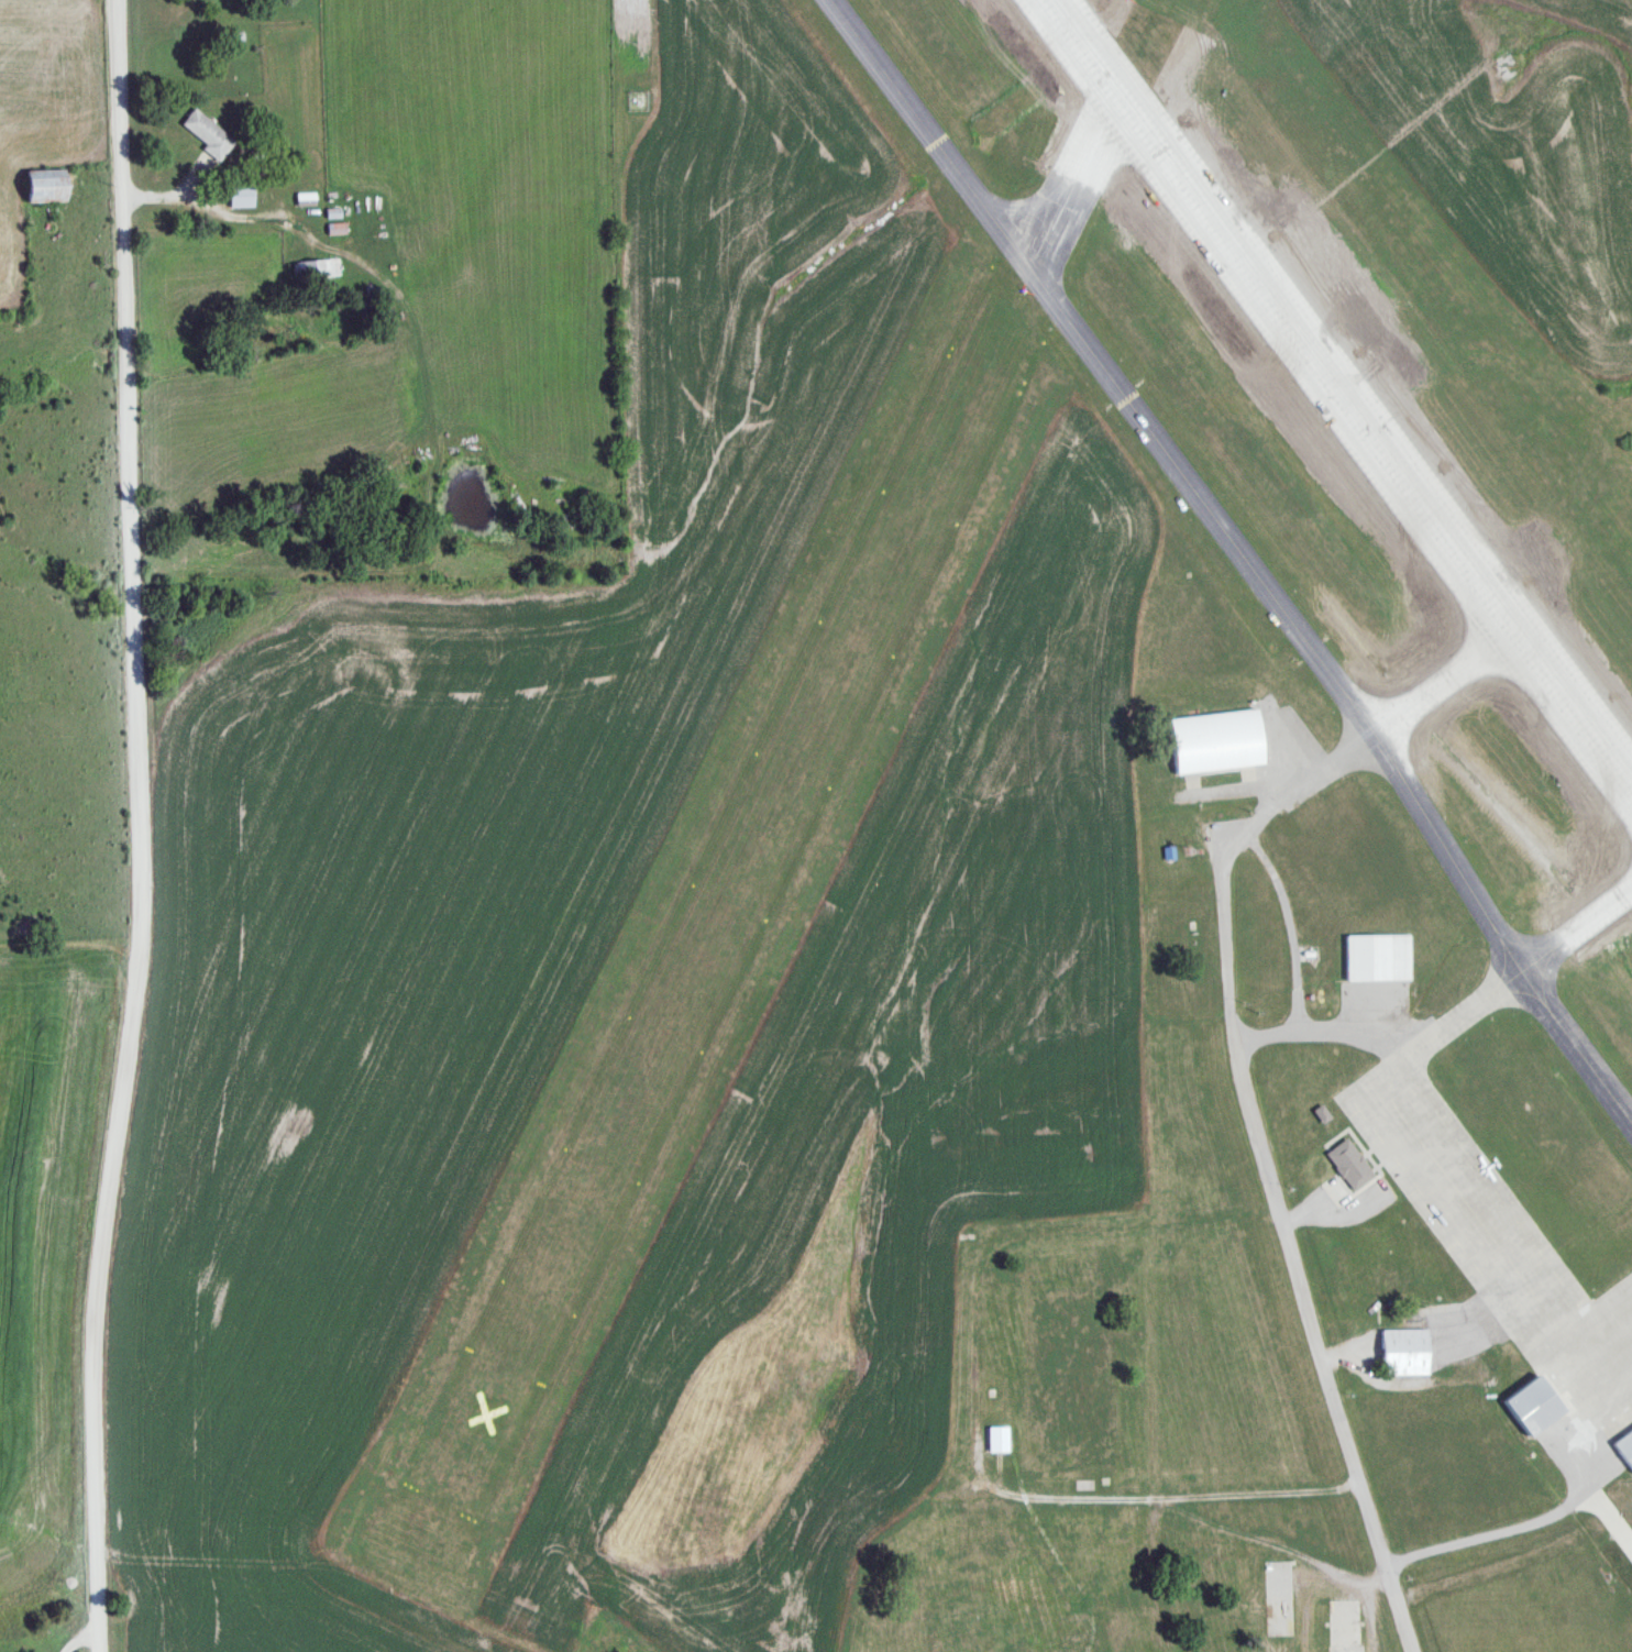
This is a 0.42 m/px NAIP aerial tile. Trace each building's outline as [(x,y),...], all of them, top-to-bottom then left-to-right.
[(219,158),(233,139),(190,107),(175,126),(219,158)] [(15,169),(15,201),(63,201),(63,169),(15,169)] [(250,206),(250,184),(225,184),(225,206),(250,206)] [(338,276),(338,258),(293,259),(293,277),(338,276)] [(1166,719),(1257,711),(1262,771),(1171,780),(1166,719)] [(1344,936),(1415,936),(1415,984),(1344,984),(1344,936)] [(1356,1126),(1389,1171),(1357,1196),(1323,1150),(1356,1126)] [(1429,1329),(1429,1377),(1382,1377),(1382,1329),(1429,1329)] [(1526,1440),(1499,1403),(1539,1374),(1566,1410),(1526,1440)] [(985,1452),(1007,1452),(1007,1426),(985,1426),(985,1452)] [(1609,1445),(1631,1428),(1631,1474),(1631,1475),(1609,1445)]
